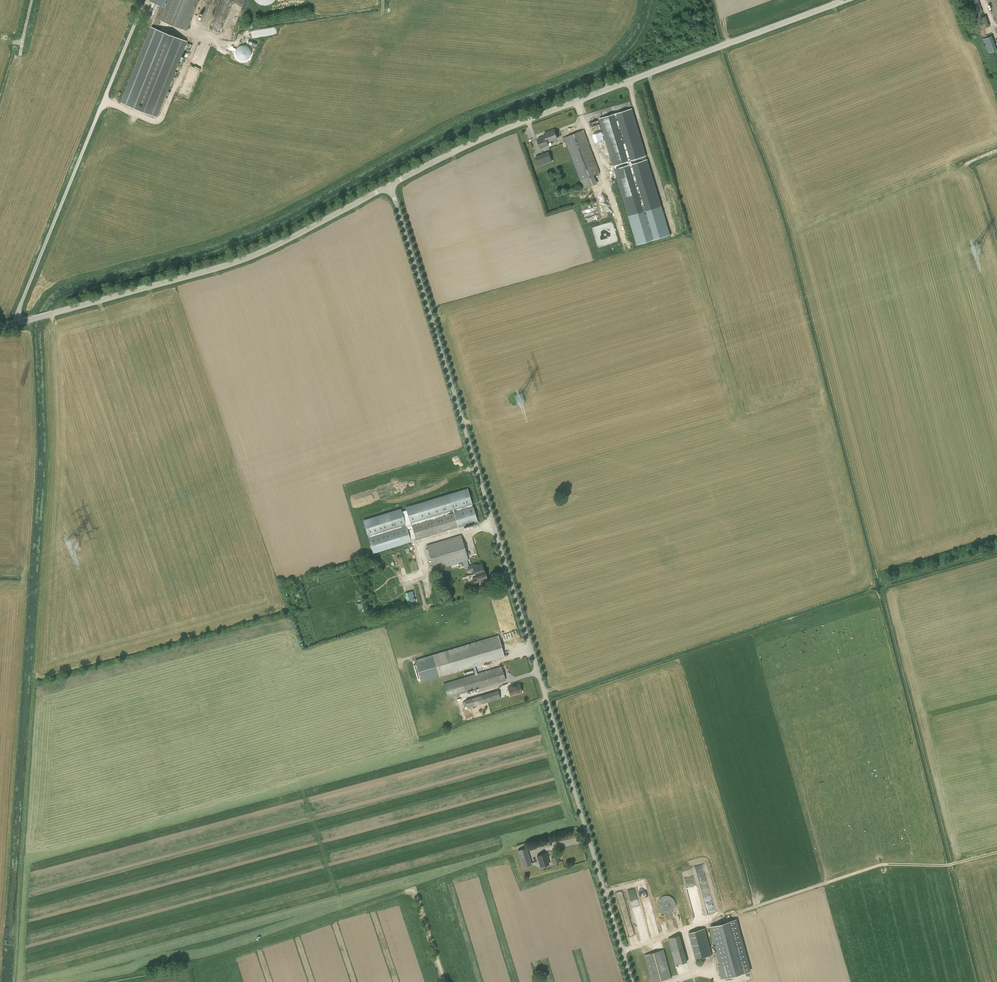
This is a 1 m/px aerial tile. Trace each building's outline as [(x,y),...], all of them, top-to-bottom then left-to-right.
[(161,20),(185,29),(197,0),(169,0),(161,20)] [(978,0),(969,0),(976,17),(974,17),(979,30),(988,27),(978,0)] [(996,22),(996,0),(988,0),(996,22)] [(151,26),(121,102),(156,116),(186,40),(151,26)] [(983,39),(988,53),(996,50),(991,36),(983,39)] [(236,49),(231,47),(230,49),(235,51),(236,51),(235,52),(235,53),(235,54),(235,55),(236,55),(236,56),(236,57),(237,57),(237,58),(238,59),(239,59),(239,60),(240,60),(241,60),(242,61),(243,61),(244,61),(245,61),(246,60),(247,60),(248,59),(249,58),(250,57),(250,56),(251,55),(251,54),(251,53),(251,52),(251,51),(250,50),(250,49),(249,48),(248,47),(247,46),(246,46),(245,46),(245,45),(244,45),(243,45),(242,45),(241,45),(241,46),(240,46),(239,46),(239,47),(238,47),(238,48),(237,48),(237,49),(236,49)] [(604,135),(637,243),(670,233),(633,109),(599,119),(604,133),(603,133),(599,120),(589,123),(595,142),(605,139),(603,135),(604,135)] [(545,136),(537,139),(541,148),(549,145),(548,142),(558,138),(554,130),(544,133),(545,136)] [(584,130),(564,137),(583,189),(597,184),(594,175),(600,173),(584,130)] [(549,151),(535,157),(539,166),(552,161),(549,151)] [(400,508),(364,519),(374,552),(410,541),(410,539),(416,538),(416,539),(458,526),(458,527),(477,521),(467,488),(406,506),(407,509),(401,511),(400,508)] [(434,570),(463,562),(466,561),(468,560),(461,535),(426,545),(434,570)] [(473,565),(468,566),(469,570),(473,569),(475,574),(476,573),(477,577),(476,577),(472,578),(473,579),(474,583),(479,581),(478,580),(487,578),(485,571),(484,571),(481,564),(473,566),(473,565)] [(504,658),(497,636),(432,655),(415,660),(421,682),(504,658)] [(443,684),(447,698),(506,680),(501,666),(461,678),(443,684)] [(521,692),(519,684),(508,688),(510,695),(521,692)] [(464,707),(467,706),(467,708),(501,698),(498,690),(465,700),(465,701),(462,702),(464,707)] [(522,867),(532,864),(527,847),(517,850),(522,867)] [(546,853),(537,856),(541,867),(549,864),(546,853)] [(675,906),(675,904),(675,902),(675,900),(674,898),(672,896),(670,895),(668,894),(666,894),(665,894),(663,894),(661,895),(659,896),(658,897),(656,899),(656,901),(655,902),(655,904),(655,906),(656,908),(657,910),(658,911),(660,912),(661,913),(663,914),(666,914),(667,914),(669,913),(671,912),(673,911),(674,910),(675,908),(675,906)] [(740,974),(726,922),(709,927),(719,965),(717,965),(721,979),(740,974)] [(712,955),(705,928),(689,932),(696,959),(712,955)] [(668,938),(675,965),(687,962),(680,935),(668,938)] [(669,967),(664,949),(644,955),(651,981),(654,981),(671,978),(669,967)]
